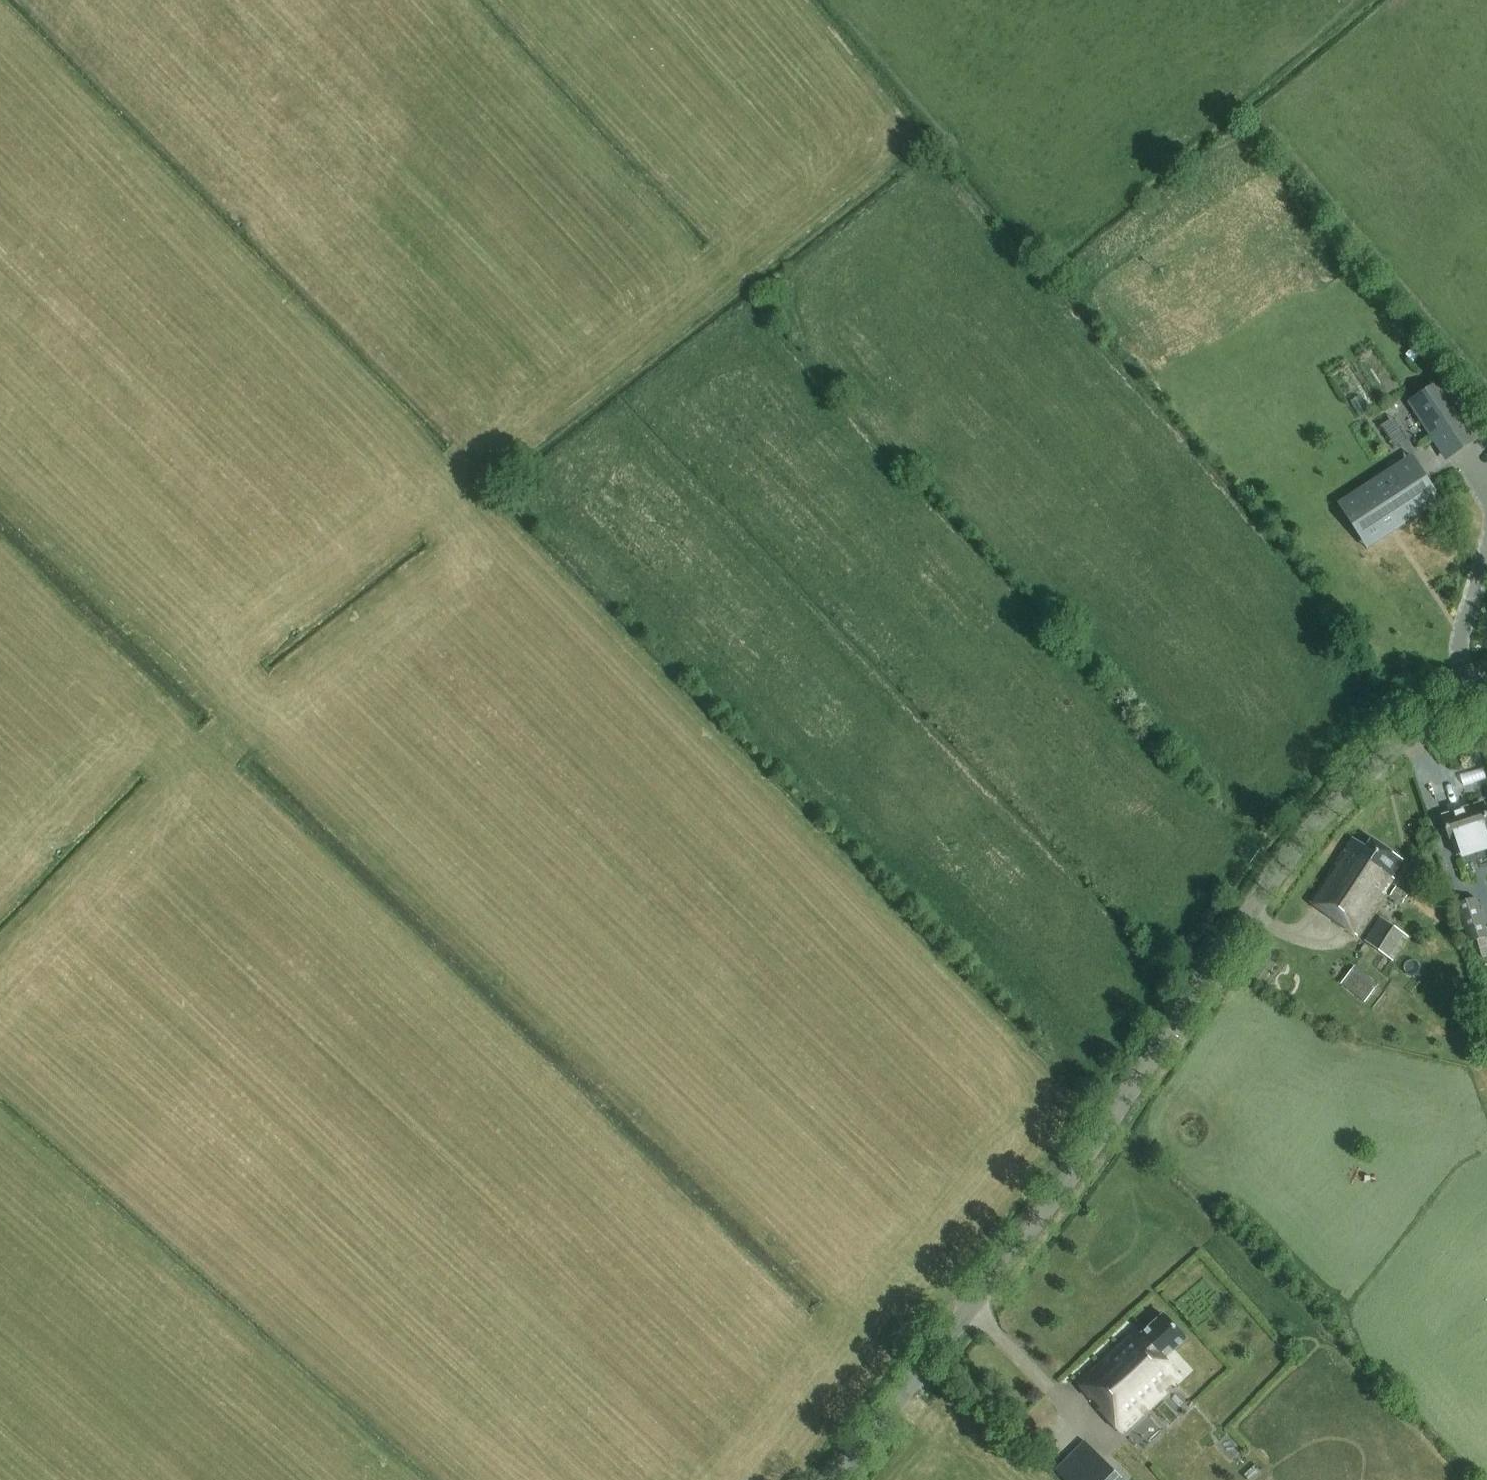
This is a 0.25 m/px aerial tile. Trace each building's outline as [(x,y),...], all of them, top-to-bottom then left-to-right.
[(1438,384),(1410,402),(1448,461),(1477,442),(1482,439),(1466,413),(1459,417),(1438,384)] [(1346,501),(1374,544),(1434,505),(1406,462),(1346,501)] [(1486,852),(1486,810),(1486,807),(1445,820),(1453,843),(1454,843),(1460,861),(1486,852)] [(1355,841),(1313,906),(1362,938),(1398,882),(1395,880),(1406,863),(1375,843),(1370,850),(1355,841)] [(1396,886),(1390,895),(1403,903),(1409,894),(1396,886)] [(1486,937),(1486,930),(1476,898),(1457,904),(1469,942),(1486,937)] [(1380,917),(1365,941),(1393,960),(1409,936),(1380,917)] [(1357,967),(1346,984),(1372,1000),(1382,983),(1357,967)] [(1175,1388),(1183,1381),(1167,1363),(1190,1342),(1168,1318),(1146,1339),(1141,1334),(1124,1350),(1122,1348),(1080,1386),(1124,1436),(1175,1389),(1175,1388)] [(1079,1479),(1126,1479),(1102,1456),(1079,1479)]
